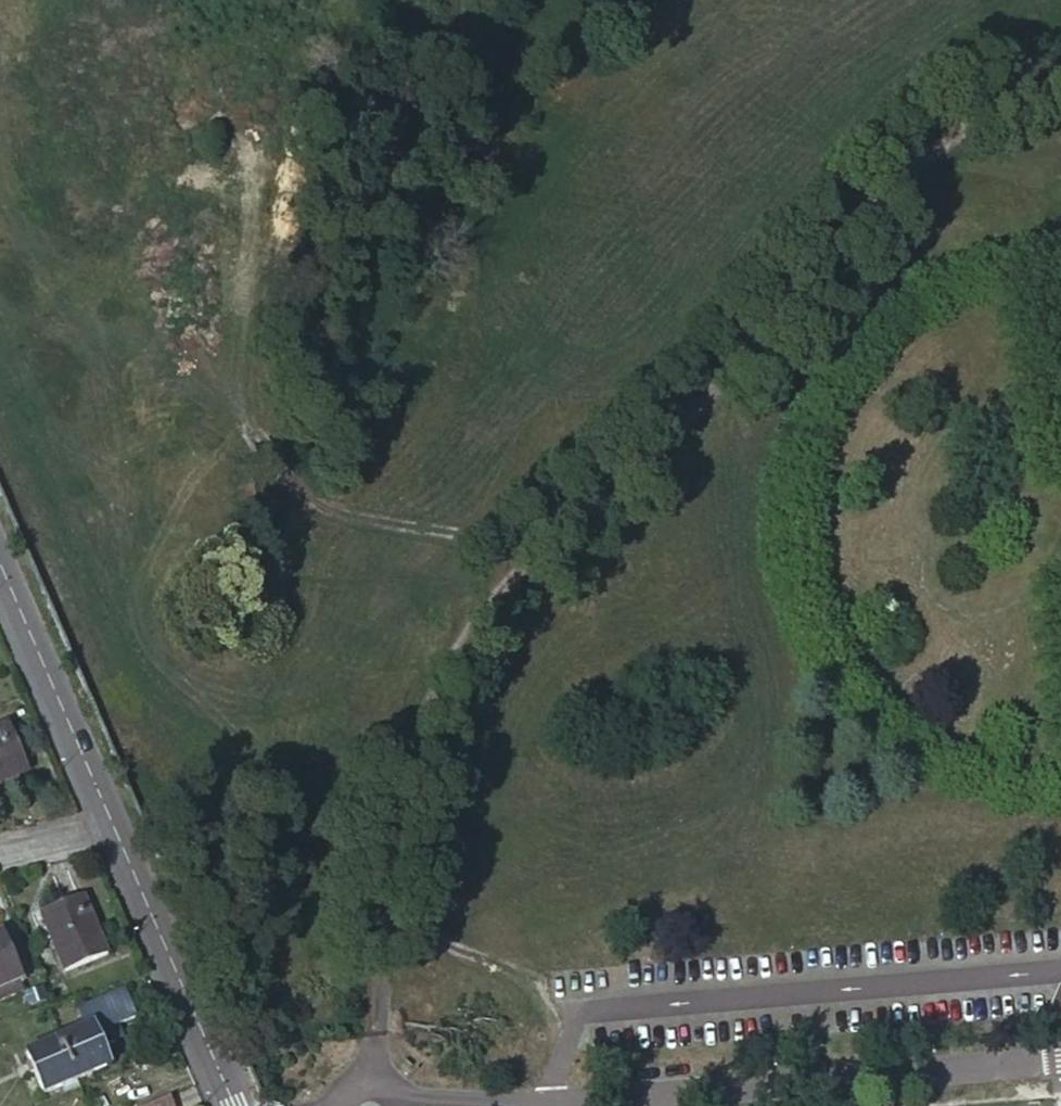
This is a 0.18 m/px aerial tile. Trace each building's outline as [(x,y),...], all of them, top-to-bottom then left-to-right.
[(0,729),(0,786),(30,773),(9,725),(0,729)] [(109,954),(84,896),(42,915),(67,973),(109,954)] [(5,932),(0,935),(0,992),(27,981),(5,932)] [(90,1028),(62,1040),(80,1080),(114,1065),(104,1042),(123,1034),(116,1019),(134,1011),(125,990),(82,1010),(90,1028)] [(80,1080),(62,1040),(28,1054),(46,1095),(80,1080)] [(147,1105),(175,1105),(171,1096),(147,1105)]
